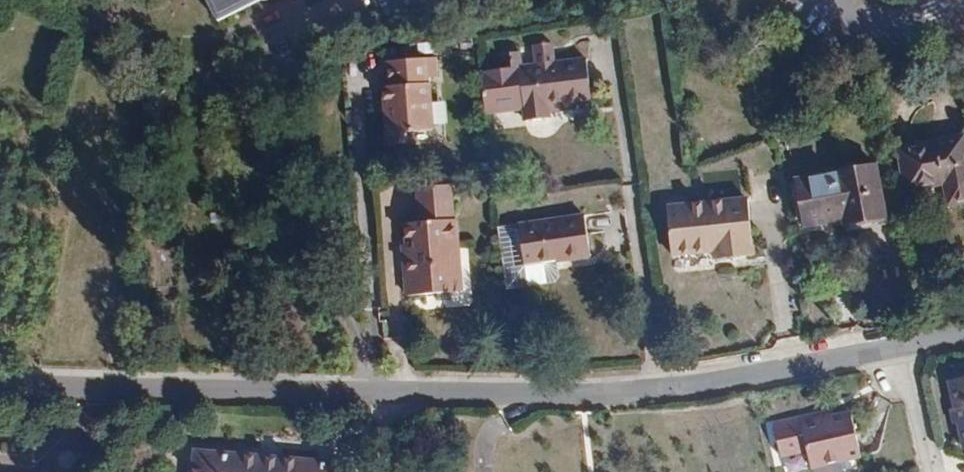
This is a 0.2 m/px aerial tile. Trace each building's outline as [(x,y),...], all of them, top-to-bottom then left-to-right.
[(218,21),(261,0),(207,0),(218,21)] [(511,69),(479,73),(484,115),(522,110),(523,120),(551,117),(550,113),(549,104),(590,100),(585,60),(543,65),(540,45),(523,48),(525,67),(520,68),(519,52),(510,53),(511,69)] [(390,86),(382,87),(386,145),(406,143),(406,132),(433,130),(428,83),(437,82),(435,58),(387,61),(390,86)] [(590,100),(549,104),(550,113),(591,108),(590,100)] [(898,150),(906,192),(943,185),(948,207),(963,203),(963,139),(963,136),(898,150)] [(886,218),(877,166),(795,180),(804,226),(842,219),(844,226),(886,218)] [(408,263),(404,263),(406,296),(462,291),(453,185),(417,188),(419,222),(404,223),(408,263)] [(712,252),(713,260),(753,256),(748,197),(666,206),(671,256),(712,252)] [(585,215),(519,224),(524,266),(554,262),(591,257),(585,215)] [(524,266),(519,224),(497,228),(504,287),(551,282),(555,276),(554,262),(524,266)] [(949,381),(963,443),(963,378),(949,381)] [(829,420),(841,464),(858,460),(850,416),(829,420)] [(810,471),(815,469),(804,425),(801,426),(800,420),(780,424),(788,455),(806,451),(810,471)] [(815,469),(841,464),(829,420),(804,425),(815,469)] [(778,457),(788,455),(780,424),(772,426),(778,457)] [(343,465),(194,452),(192,471),(343,471),(343,465)]
